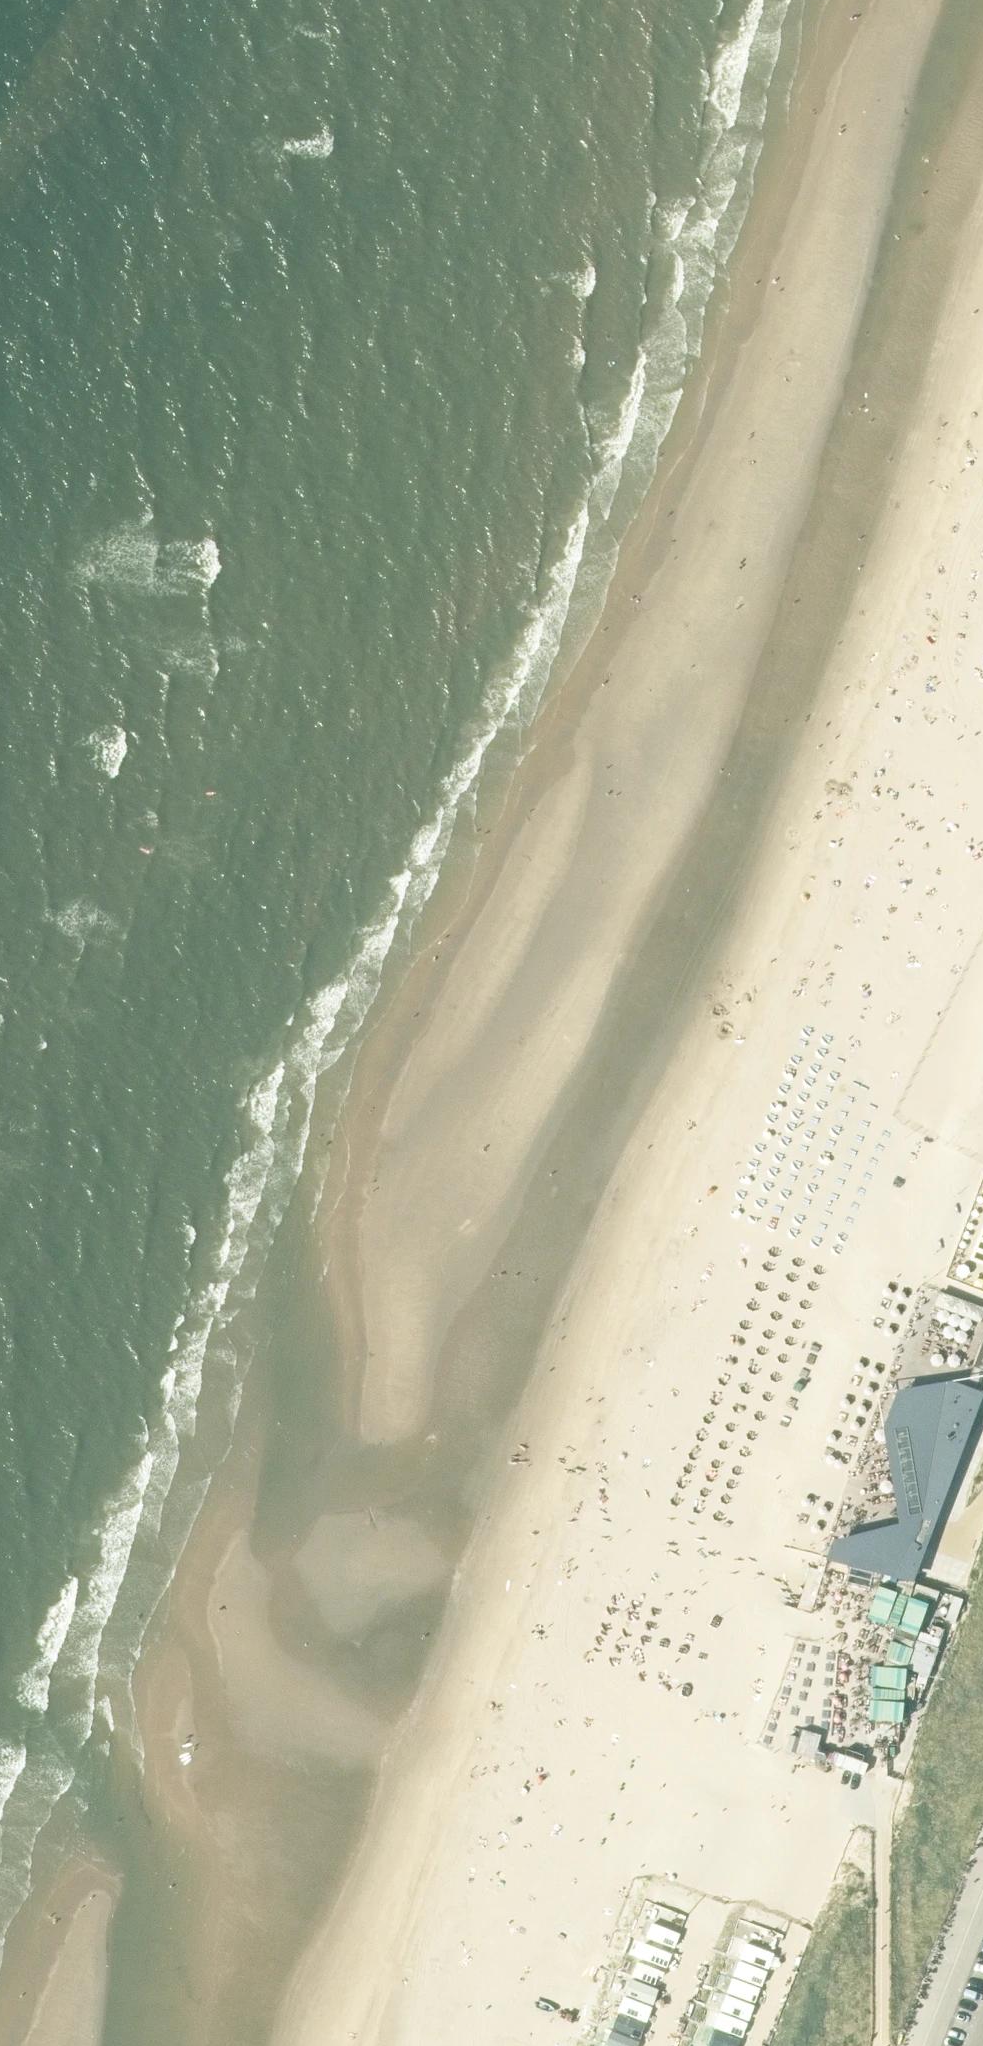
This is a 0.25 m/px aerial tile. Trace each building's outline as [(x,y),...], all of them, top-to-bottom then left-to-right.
[(950,1280),(982,1292),(982,1217),(950,1280)] [(980,1323),(981,1322),(979,1322),(982,1310),(982,1308),(941,1293),(936,1306),(934,1305),(934,1306),(980,1323)] [(982,1375),(982,1340),(965,1389),(976,1394),(982,1375)] [(836,1546),(832,1558),(889,1573),(910,1579),(923,1546),(919,1543),(927,1523),(931,1522),(978,1398),(946,1386),(902,1393),(888,1431),(903,1518),(904,1518),(899,1531),(898,1531),(836,1546)] [(919,1569),(936,1573),(941,1555),(924,1550),(919,1569)] [(918,1648),(922,1594),(873,1591),(871,1620),(896,1622),(895,1641),(887,1640),(886,1665),(873,1664),(870,1718),(902,1720),(905,1670),(932,1671),(934,1649),(918,1648)] [(789,1754),(863,1771),(866,1761),(819,1750),(822,1737),(803,1732),(801,1740),(792,1738),(789,1754)] [(650,1940),(676,1947),(680,1933),(653,1926),(650,1940)] [(761,1988),(769,1952),(740,1946),(729,1996),(750,2000),(753,1986),(761,1988)] [(653,2005),(659,1989),(633,1980),(628,1995),(653,2005)] [(648,2006),(620,1997),(605,2045),(636,2045),(648,2006)] [(743,2018),(746,2005),(724,1999),(721,2012),(743,2018)] [(738,2038),(722,2034),(724,2026),(730,2028),(732,2020),(717,2016),(708,2045),(736,2045),(738,2038)]
